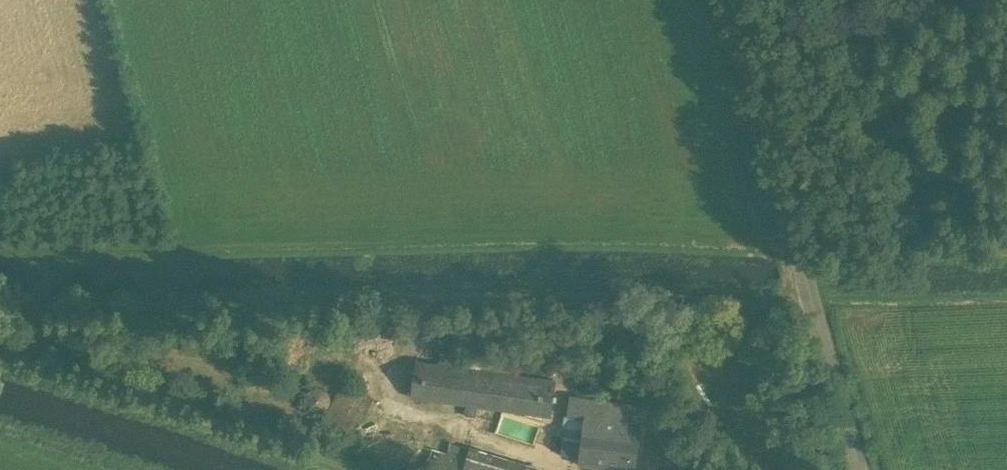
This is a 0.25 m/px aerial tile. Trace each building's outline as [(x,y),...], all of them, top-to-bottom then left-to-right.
[(440,352),(438,364),(417,361),(410,397),(465,405),(464,416),(476,418),(482,419),(481,422),(491,423),(491,419),(494,419),(495,410),(550,418),(556,379),(554,379),(555,373),(559,373),(559,369),(574,371),(576,357),(561,355),(546,360),(544,378),(511,374),(512,361),(471,356),(440,352)] [(362,423),(374,397),(341,382),(330,405),(329,405),(321,420),(326,422),(321,431),(333,437),(337,428),(350,434),(356,420),(362,423)] [(567,416),(585,418),(579,464),(593,466),(593,469),(604,469),(615,469),(634,469),(640,427),(631,425),(633,405),(570,397),(567,416)] [(417,465),(424,443),(388,431),(381,453),(417,465)] [(467,453),(458,451),(460,445),(449,442),(446,452),(431,448),(424,469),(544,469),(544,468),(469,446),(467,453)]
